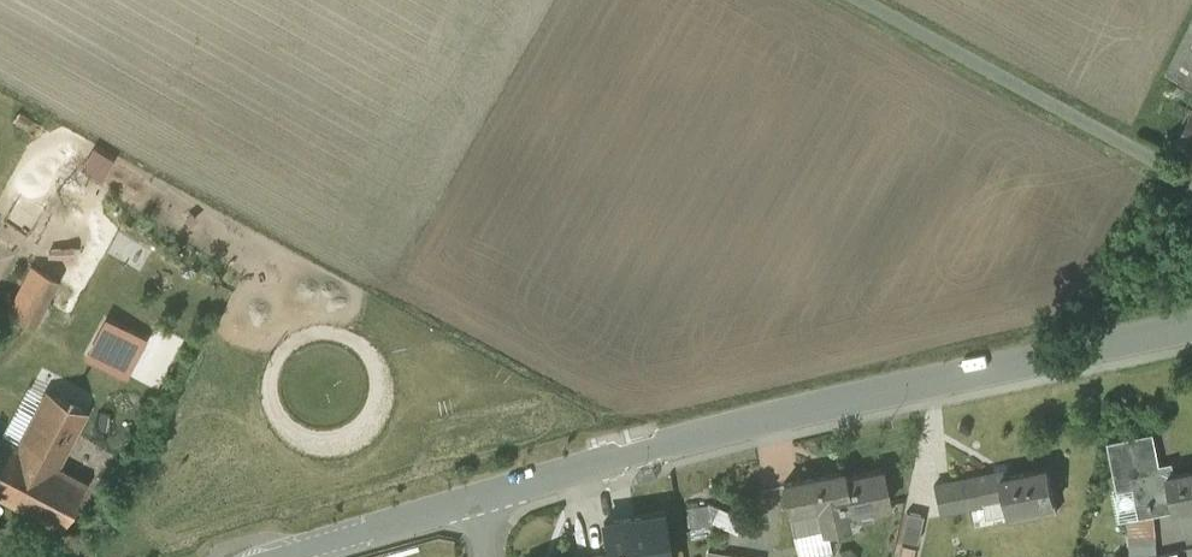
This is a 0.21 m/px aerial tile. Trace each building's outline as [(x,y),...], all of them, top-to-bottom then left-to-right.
[(1170,70),(1191,81),(1191,25),(1170,70)] [(1175,147),(1191,155),(1191,112),(1175,147)] [(32,267),(8,314),(35,327),(59,280),(32,267)] [(142,339),(92,313),(74,348),(123,374),(142,339)] [(86,411),(47,390),(18,446),(57,467),(86,411)] [(1154,433),(1109,442),(1118,490),(1134,487),(1140,518),(1191,507),(1191,471),(1176,474),(1175,468),(1162,471),(1154,433)] [(0,437),(0,496),(61,529),(86,482),(57,467),(18,446),(0,437)] [(1009,476),(1001,478),(1006,498),(986,502),(988,516),(1010,512),(1012,521),(1057,512),(1048,468),(1009,476)] [(842,471),(783,483),(789,510),(819,504),(825,529),(826,528),(847,524),(845,513),(889,504),(882,469),(843,477),(842,471)] [(1008,470),(966,479),(971,505),(986,502),(1006,498),(1001,478),(1009,476),(1008,470)] [(966,479),(935,485),(940,511),(971,505),(966,479)] [(819,504),(789,510),(794,535),(795,535),(825,529),(819,504)] [(742,518),(719,508),(713,521),(736,532),(742,518)] [(924,515),(907,512),(901,540),(918,543),(924,515)] [(604,522),(608,553),(609,556),(670,556),(663,513),(604,522)] [(1140,518),(1129,519),(1131,546),(1157,544),(1155,517),(1140,518)] [(795,535),(800,556),(803,556),(831,551),(826,528),(825,529),(795,535)] [(1131,546),(1132,556),(1152,556),(1158,556),(1157,544),(1131,546)] [(902,545),(900,556),(914,556),(916,548),(902,545)]
